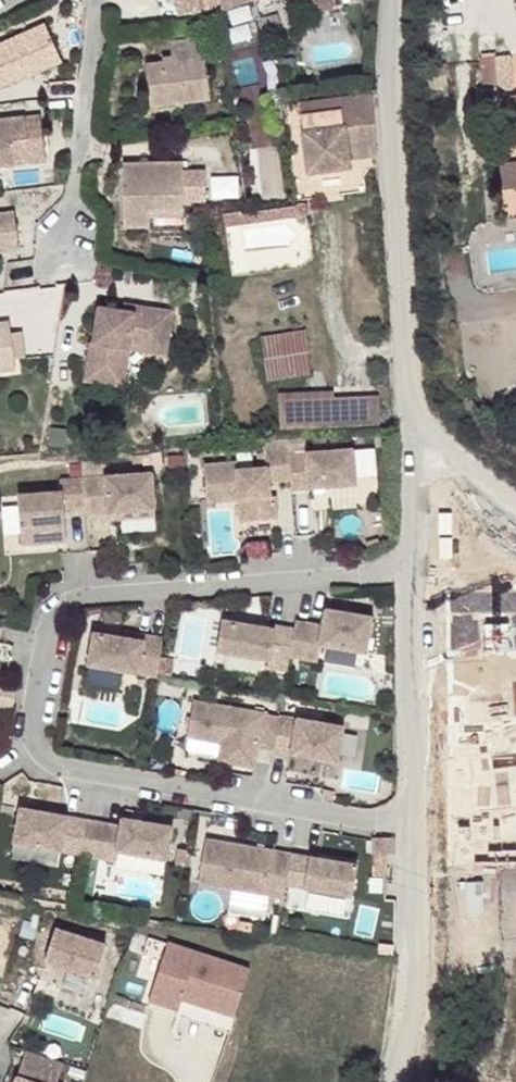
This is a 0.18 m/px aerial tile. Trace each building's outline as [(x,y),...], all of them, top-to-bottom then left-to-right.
[(175,15),(218,7),(217,3),(217,0),(172,0),(175,15)] [(0,40),(0,72),(4,70),(7,78),(25,70),(26,74),(71,54),(55,16),(0,40)] [(172,64),(145,66),(149,107),(210,100),(204,38),(168,43),(172,64)] [(488,64),(473,66),(479,96),(490,95),(493,95),(488,64)] [(369,96),(287,107),(290,127),(369,115),(369,96)] [(38,158),(31,114),(0,119),(0,165),(38,158)] [(343,170),(344,163),(348,152),(371,148),(370,126),(369,115),(290,127),(291,137),(298,136),(303,177),(343,170)] [(371,148),(348,152),(344,163),(372,159),(371,148)] [(173,168),(114,176),(121,237),(147,234),(147,226),(145,218),(179,213),(178,206),(200,202),(197,174),(174,176),(173,168)] [(16,250),(11,212),(0,214),(0,252),(16,250)] [(179,213),(145,218),(147,226),(180,222),(179,213)] [(132,305),(121,304),(119,315),(130,316),(132,305)] [(119,315),(94,312),(91,345),(87,345),(84,383),(117,388),(120,352),(130,352),(131,342),(167,347),(170,310),(132,305),(130,316),(119,315)] [(12,369),(12,365),(8,339),(6,323),(0,323),(0,371),(12,369)] [(302,331),(259,337),(265,381),(307,375),(302,331)] [(19,338),(8,339),(12,365),(23,364),(19,338)] [(167,347),(131,342),(131,354),(165,358),(167,347)] [(130,352),(120,352),(117,388),(127,388),(130,352)] [(333,392),(278,394),(280,428),(336,425),(333,398),(333,392)] [(333,398),(336,425),(381,424),(378,395),(333,398)] [(234,460),(201,462),(204,500),(229,498),(229,494),(236,493),(236,498),(237,518),(273,516),(272,495),(267,495),(266,480),(288,479),(286,454),(285,438),(262,440),(264,466),(235,468),(234,460)] [(351,449),(286,454),(288,479),(288,489),(353,485),(351,449)] [(151,471),(82,476),(84,506),(85,512),(153,507),(151,471)] [(84,506),(82,476),(59,477),(60,490),(16,493),(20,542),(65,540),(62,507),(84,506)] [(322,622),(295,618),(289,653),(317,658),(320,642),(365,650),(371,614),(325,606),(322,622)] [(274,626),(222,617),(216,648),(268,657),(267,664),(287,668),(289,653),(294,626),(274,622),(274,626)] [(154,674),(161,636),(142,632),(141,639),(92,630),(86,663),(136,671),(154,674)] [(212,737),(220,739),(228,740),(225,759),(252,764),(262,710),(193,697),(186,733),(212,737)] [(342,724),(278,713),(271,748),(335,759),(342,724)] [(228,740),(220,739),(217,758),(225,759),(228,740)] [(19,806),(13,841),(60,848),(79,851),(84,817),(19,806)] [(171,826),(121,816),(115,848),(165,858),(171,826)] [(289,853),(203,839),(197,883),(282,896),(284,883),(289,853)] [(356,863),(289,853),(284,883),(351,893),(356,863)] [(98,942),(48,925),(37,958),(87,975),(98,942)] [(260,974),(176,947),(160,1004),(191,1015),(193,1004),(246,1021),(260,974)] [(24,1042),(15,1068),(53,1080),(61,1052),(24,1042)] [(15,1068),(11,1081),(59,1081),(15,1068)]
